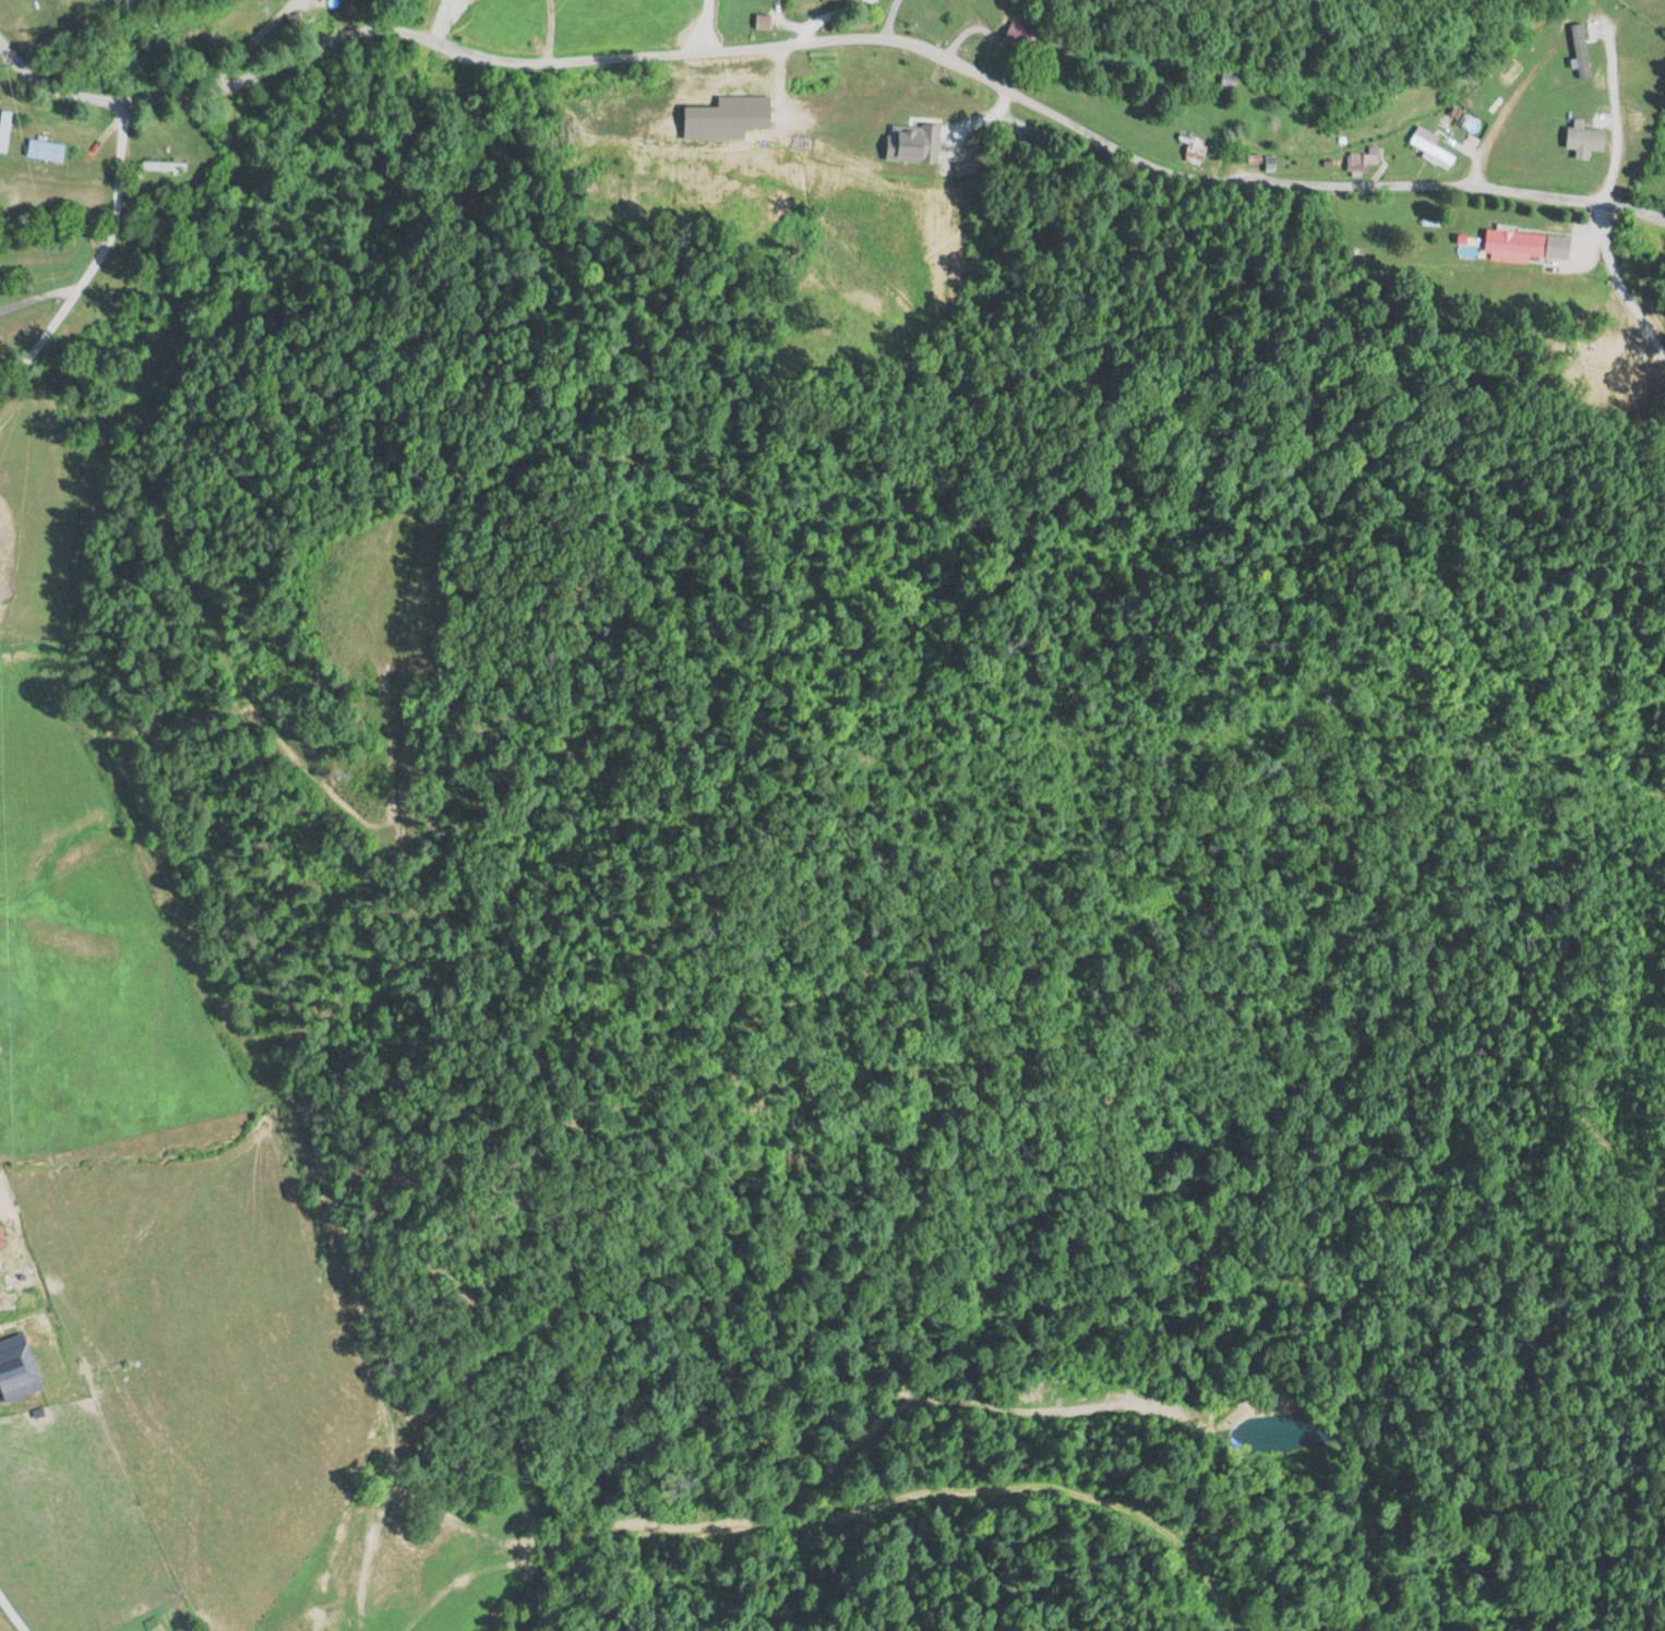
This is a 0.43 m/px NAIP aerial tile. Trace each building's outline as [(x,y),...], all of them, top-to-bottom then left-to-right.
[(1034,34),(1011,21),(1001,37),(1025,50),(1034,34)] [(1231,94),(1237,79),(1222,73),(1216,88),(1231,94)] [(0,111),(0,152),(5,153),(8,112),(0,111)] [(886,123),(885,161),(937,162),(938,125),(886,123)] [(1449,167),(1454,156),(1431,146),(1436,136),(1415,126),(1406,147),(1449,167)] [(1602,140),(1602,129),(1551,128),(1550,138),(1602,140)] [(1180,159),(1199,166),(1206,142),(1179,133),(1176,143),(1184,146),(1180,159)] [(25,155),(59,162),(62,145),(28,138),(25,155)] [(1376,170),(1376,154),(1346,154),(1346,170),(1376,170)] [(140,173),(185,173),(185,161),(140,161),(140,173)] [(1483,230),(1482,257),(1567,261),(1568,234),(1483,230)] [(11,1323),(27,1314),(18,1296),(1,1304),(11,1323)] [(49,1354),(41,1335),(9,1349),(18,1368),(49,1354)]
